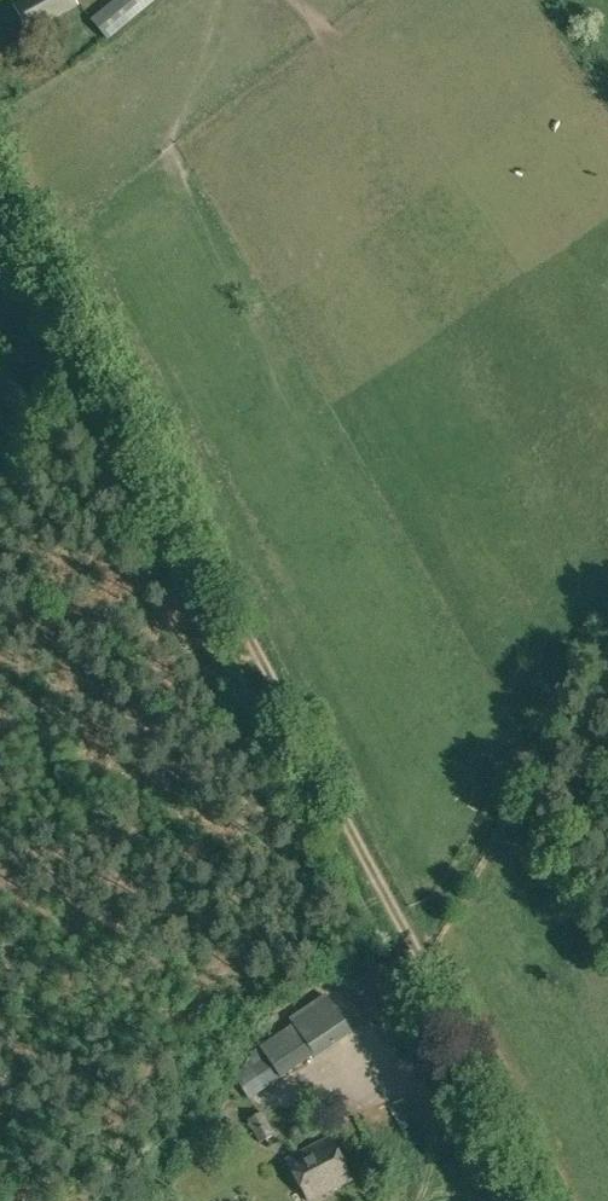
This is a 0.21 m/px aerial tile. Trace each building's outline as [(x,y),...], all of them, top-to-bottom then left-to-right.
[(28,32),(80,4),(77,0),(18,0),(12,3),(28,32)] [(116,34),(158,0),(109,0),(97,9),(116,34)] [(376,951),(341,972),(348,984),(383,963),(376,951)] [(294,1025),(313,1054),(349,1029),(328,997),(292,1022),(294,1025)] [(315,1056),(313,1054),(294,1025),(261,1047),(266,1055),(251,1066),(266,1088),(315,1056)] [(248,1118),(259,1141),(273,1133),(263,1111),(248,1118)] [(287,1159),(308,1200),(351,1178),(330,1137),(287,1159)]
